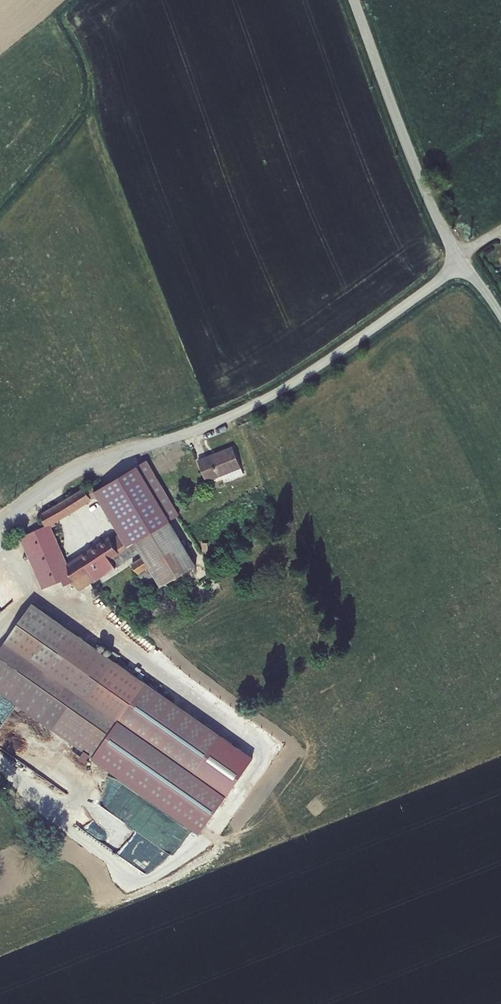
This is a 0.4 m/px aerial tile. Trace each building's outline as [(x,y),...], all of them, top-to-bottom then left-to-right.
[(246,474),(235,447),(200,460),(208,481),(224,474),(227,482),(246,474)] [(179,515),(147,462),(95,491),(98,495),(121,534),(128,546),(135,541),(141,551),(161,584),(196,564),(171,520),(179,515)] [(86,490),(85,487),(42,514),(46,526),(50,524),(51,527),(56,524),(54,521),(98,495),(95,491),(92,486),(86,490)] [(51,527),(50,524),(46,526),(21,537),(46,595),(74,582),(75,581),(69,565),(68,566),(51,527)] [(128,546),(121,534),(69,565),(75,581),(74,582),(80,590),(141,551),(135,541),(128,546)] [(0,650),(0,689),(187,822),(240,748),(34,602),(0,650)] [(17,703),(3,694),(0,698),(0,727),(17,703)]
